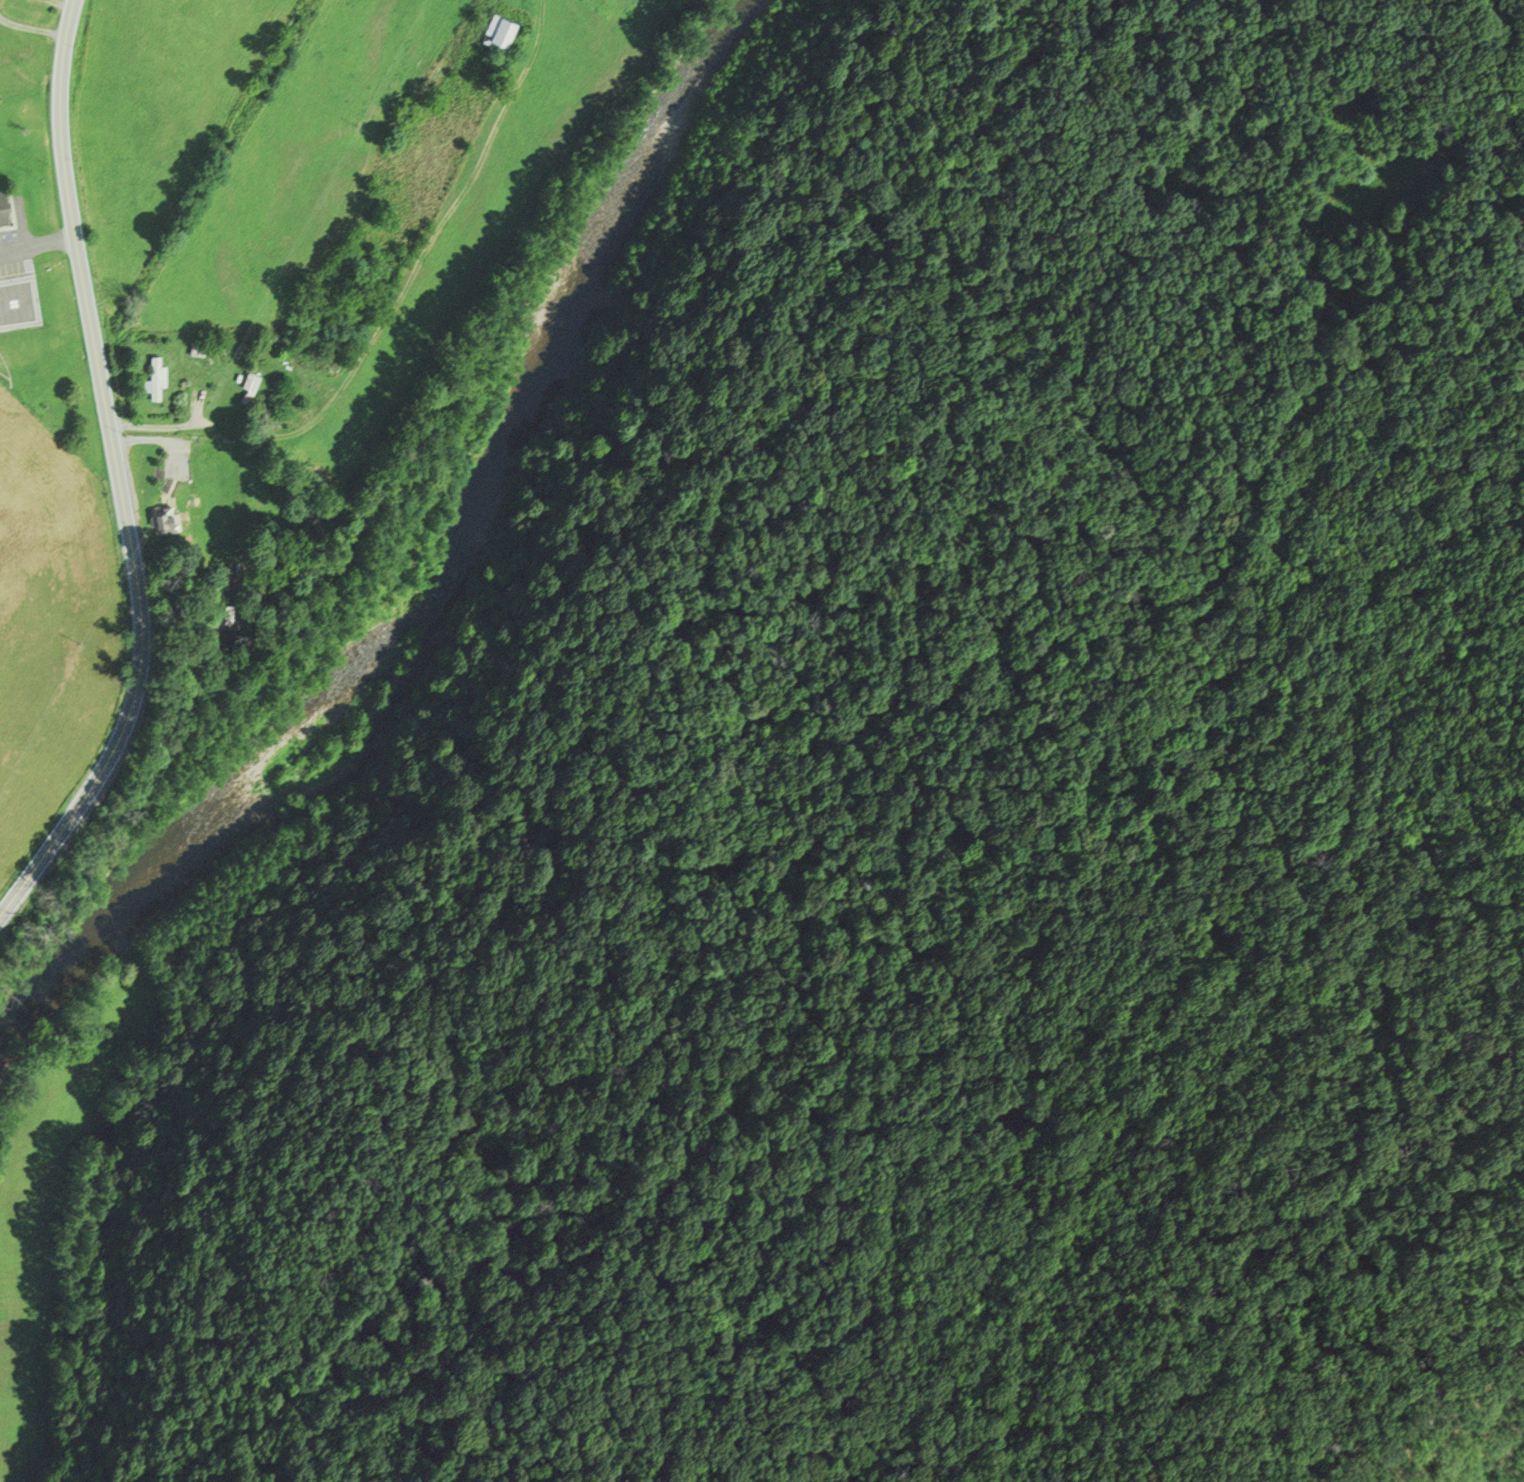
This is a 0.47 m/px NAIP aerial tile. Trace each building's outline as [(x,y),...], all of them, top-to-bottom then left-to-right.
[(492,13),(514,23),(502,50),(480,40),(492,13)] [(188,354),(190,340),(205,342),(204,356),(188,354)] [(149,356),(158,356),(158,365),(163,365),(163,386),(158,386),(158,400),(149,400),(149,356)] [(248,371),(259,375),(253,391),(241,386),(248,371)] [(151,514),(171,510),(174,532),(154,535),(151,514)]
